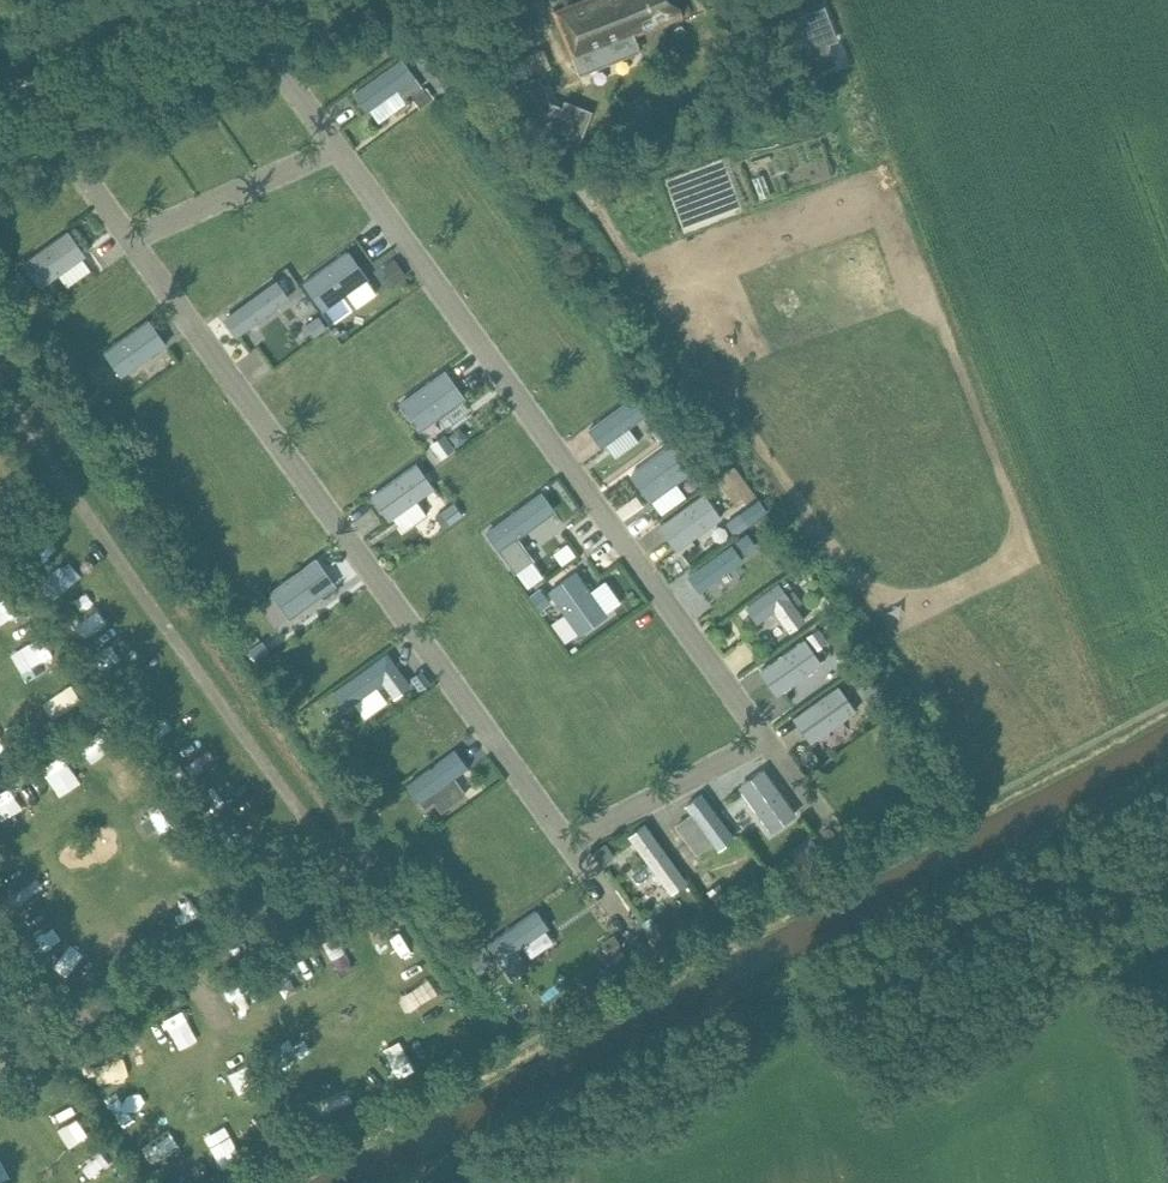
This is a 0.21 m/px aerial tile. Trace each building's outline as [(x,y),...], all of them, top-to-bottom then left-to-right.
[(553,10),(572,59),(578,75),(640,51),(634,35),(682,16),(676,0),(579,0),(553,10)] [(824,7),(789,20),(809,73),(835,63),(827,42),(836,39),(824,7)] [(402,59),(355,93),(368,111),(370,109),(380,122),(406,102),(405,101),(423,88),(402,59)] [(538,73),(515,82),(537,133),(536,135),(574,151),(591,108),(564,97),(561,104),(551,99),(550,102),(538,73)] [(426,87),(414,96),(423,108),(434,99),(426,87)] [(24,263),(40,286),(84,254),(68,231),(24,263)] [(347,252),(304,283),(324,311),(347,294),(356,308),(376,294),(366,281),(367,280),(347,252)] [(394,259),(381,269),(393,285),(406,276),(394,259)] [(288,297),(276,280),(225,318),(237,335),(288,297)] [(122,376),(165,345),(147,321),(104,351),(122,376)] [(70,393),(84,383),(74,371),(61,381),(70,393)] [(398,405),(419,434),(466,400),(445,371),(398,405)] [(637,396),(590,430),(602,446),(605,443),(616,459),(638,443),(627,427),(648,412),(637,396)] [(660,422),(652,428),(662,441),(670,436),(660,422)] [(432,446),(443,460),(456,450),(445,436),(432,446)] [(632,472),(651,500),(693,471),(673,443),(632,472)] [(416,464),(372,496),(390,521),(394,518),(403,530),(426,513),(418,501),(434,489),(416,464)] [(703,493),(660,525),(676,549),(720,520),(703,494),(703,493)] [(541,494),(488,532),(517,573),(528,588),(544,576),(534,561),(516,537),(553,511),(541,494)] [(443,511),(436,516),(446,529),(463,517),(453,503),(451,505),(443,511)] [(734,532),(747,523),(739,510),(726,520),(734,532)] [(770,559),(759,544),(721,571),(732,586),(770,559)] [(270,590),(290,617),(335,585),(315,558),(270,590)] [(577,572),(550,591),(578,633),(606,614),(605,612),(620,602),(606,580),(590,591),(577,572)] [(777,582),(784,591),(790,586),(784,577),(777,582)] [(777,582),(747,604),(759,620),(773,609),(789,631),(805,619),(784,591),(777,582)] [(539,587),(530,594),(541,609),(550,602),(539,587)] [(37,662),(54,652),(40,630),(23,641),(37,662)] [(262,641),(250,650),(259,662),(270,654),(262,641)] [(778,693),(819,663),(803,641),(762,671),(778,693)] [(382,682),(394,697),(410,685),(387,653),(333,693),(344,709),(355,701),(367,717),(388,701),(377,686),(382,682)] [(421,670),(413,676),(421,688),(429,682),(421,670)] [(812,740),(854,710),(838,688),(797,718),(812,740)] [(810,747),(797,756),(806,768),(819,759),(810,747)] [(451,809),(467,797),(456,782),(470,771),(455,751),(409,785),(423,805),(439,794),(451,809)] [(742,789),(728,799),(744,822),(757,812),(771,831),(795,812),(765,771),(742,788),(742,789)] [(691,815),(677,826),(688,841),(703,830),(713,843),(717,848),(733,836),(702,794),(685,807),(691,815)] [(686,882),(645,826),(630,837),(671,893),(686,882)] [(807,861),(820,853),(809,838),(797,847),(807,861)] [(720,884),(710,892),(719,904),(729,897),(720,884)] [(536,911),(488,943),(511,978),(529,966),(517,949),(547,928),(536,911)] [(483,944),(465,955),(477,973),(494,961),(483,944)] [(82,977),(104,962),(98,954),(86,962),(80,954),(70,960),(82,977)]
